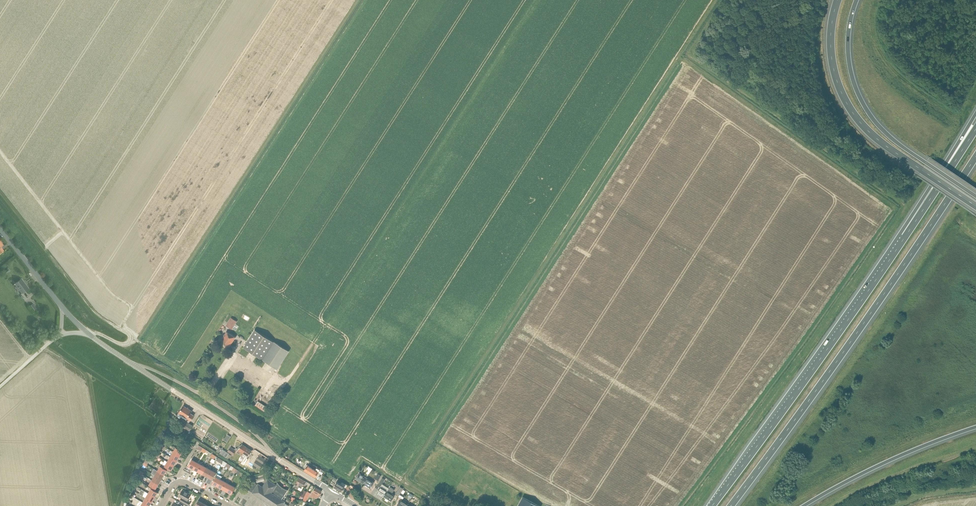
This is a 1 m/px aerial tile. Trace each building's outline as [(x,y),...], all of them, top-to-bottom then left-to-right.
[(23,292),(25,291),(28,288),(21,279),(16,283),(23,292)] [(232,329),(237,321),(231,318),(226,326),(232,329)] [(274,342),(255,330),(244,348),(263,360),(277,369),(289,351),(274,342)] [(228,349),(235,338),(227,332),(221,340),(220,340),(218,343),(223,347),(228,349)] [(161,414),(165,409),(160,406),(162,404),(154,399),(149,406),(156,411),(161,414)] [(265,413),(268,408),(258,401),(255,406),(265,413)] [(191,420),(194,415),(191,413),(192,411),(184,406),(179,413),(191,420)] [(204,414),(201,419),(206,422),(209,418),(204,414)] [(190,431),(193,426),(182,419),(179,424),(190,431)] [(247,447),(242,444),(241,446),(240,445),(237,449),(236,450),(231,447),(228,452),(233,455),(235,451),(237,452),(242,455),(247,447)] [(180,456),(183,451),(176,447),(173,452),(180,456)] [(244,464),(248,459),(247,458),(249,455),(252,451),(247,447),(242,455),(246,457),(242,463),(244,464)] [(226,458),(229,453),(223,449),(220,453),(226,458)] [(177,461),(180,456),(173,452),(170,457),(177,461)] [(261,469),(266,460),(259,456),(254,464),(261,469)] [(174,466),(177,461),(170,457),(167,461),(174,466)] [(193,469),(197,462),(192,460),(188,466),(193,469)] [(166,464),(165,466),(167,468),(171,470),(174,466),(167,461),(167,462),(166,464)] [(198,472),(202,465),(197,462),(193,469),(198,472)] [(203,474),(206,467),(202,465),(198,472),(203,474)] [(321,469),(314,465),(311,468),(307,465),(304,470),(315,477),(321,469)] [(164,475),(167,470),(160,466),(158,471),(164,475)] [(208,477),(211,470),(206,467),(203,474),(208,477)] [(154,469),(151,473),(155,475),(161,480),(164,475),(158,471),(154,469)] [(212,479),(216,473),(211,470),(208,477),(212,479)] [(363,484),(367,478),(359,473),(356,479),(363,484)] [(159,484),(161,480),(155,475),(152,480),(159,484)] [(215,479),(212,484),(217,486),(221,479),(216,477),(215,479)] [(302,488),(306,481),(299,478),(295,485),(294,487),(298,489),(299,487),(302,488)] [(370,488),(374,482),(367,478),(363,484),(370,488)] [(222,489),(226,482),(221,479),(217,486),(222,489)] [(156,489),(159,484),(152,480),(149,485),(156,489)] [(276,485),(268,480),(263,487),(258,484),(255,483),(254,482),(248,490),(250,491),(252,493),(266,501),(264,503),(269,505),(288,505),(284,503),(285,501),(282,499),(288,490),(290,491),(290,490),(288,490),(286,489),(285,489),(284,488),(282,487),(281,486),(280,485),(279,484),(278,483),(277,482),(278,483),(276,485)] [(227,491),(230,484),(226,482),(222,489),(227,491)] [(342,492),(342,491),(345,487),(336,482),(334,487),(342,492)] [(232,494),(235,487),(230,484),(227,491),(232,494)] [(384,497),(387,491),(380,486),(376,492),(384,497)] [(317,499),(321,491),(315,487),(313,492),(311,494),(315,496),(314,497),(317,499)] [(392,494),(394,490),(390,487),(388,491),(387,491),(384,497),(391,501),(394,497),(395,496),(392,494)] [(155,497),(158,492),(151,488),(148,493),(155,497)] [(189,505),(191,503),(188,502),(187,501),(191,494),(183,490),(179,496),(182,498),(181,501),(189,505)] [(148,493),(145,492),(143,496),(146,498),(152,502),(155,497),(148,493)] [(522,497),(518,505),(538,505),(522,497)] [(152,502),(146,498),(143,502),(143,503),(148,505),(150,505),(152,502)]
